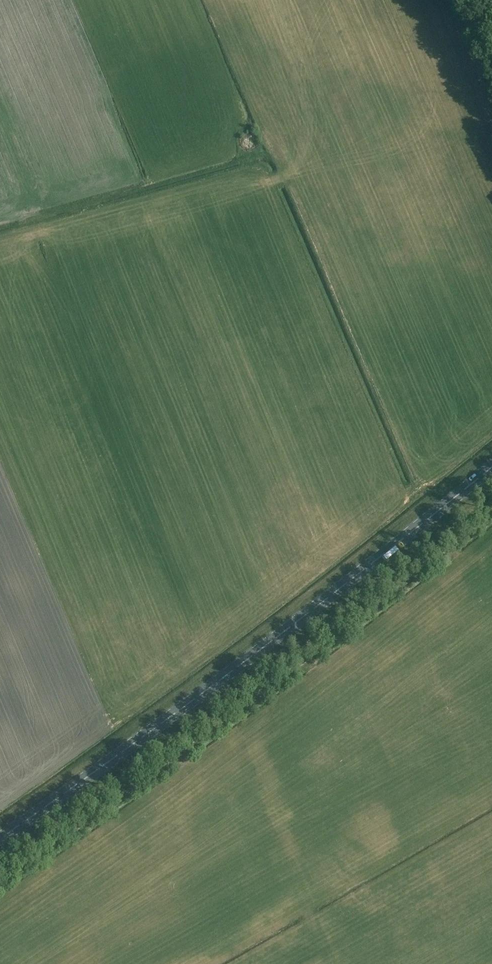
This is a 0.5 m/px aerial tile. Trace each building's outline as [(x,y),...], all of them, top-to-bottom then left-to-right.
[(41,879),(58,867),(55,862),(38,873),(41,879)]
